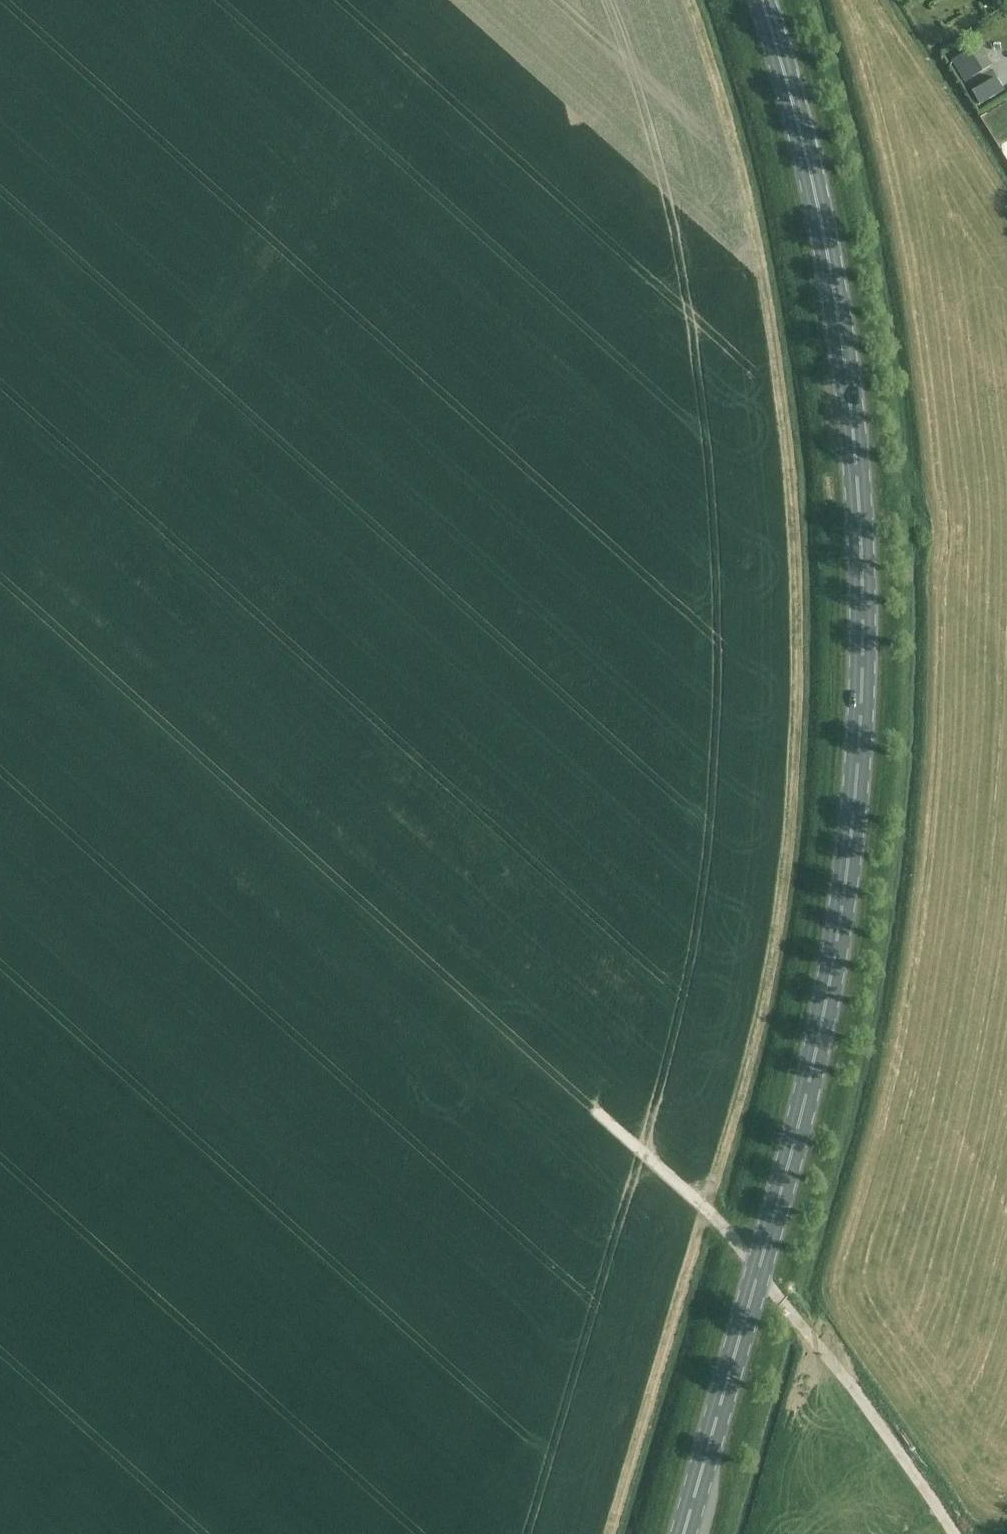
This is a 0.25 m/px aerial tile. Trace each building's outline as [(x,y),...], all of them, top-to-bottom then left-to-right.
[(979,44),(951,62),(965,83),(993,66),(979,44)] [(979,88),(987,102),(1006,92),(1006,81),(1004,75),(979,88)]
